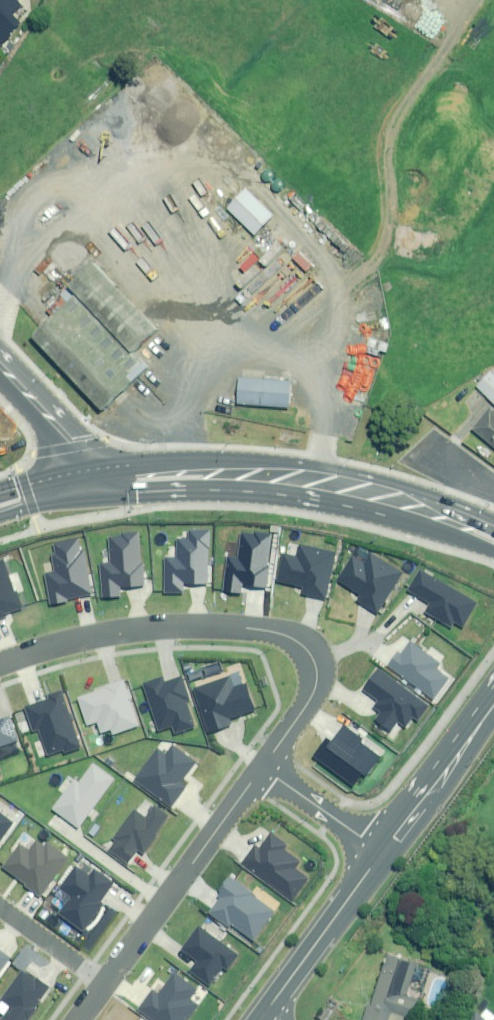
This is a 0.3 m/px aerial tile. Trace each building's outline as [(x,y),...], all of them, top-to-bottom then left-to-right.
[(19,0),(0,0),(0,44),(1,45),(24,24),(14,13),(24,5),(19,0)] [(289,235),(258,202),(239,219),(270,252),(289,235)] [(170,345),(104,275),(79,299),(144,368),(170,345)] [(152,385),(83,311),(44,348),(113,421),(152,385)] [(493,372),(478,387),(493,403),(493,373),(493,372)] [(302,394),(248,390),(246,420),(300,423),(302,394)] [(493,408),(474,430),(493,447),(493,409),(493,408)] [(271,534),(254,531),(253,535),(241,533),(237,558),(226,556),(221,592),(240,595),(242,586),(267,590),(271,568),(267,567),(271,534)] [(138,532),(120,533),(120,537),(108,538),(110,562),(99,563),(102,599),(119,597),(119,589),(145,586),(143,563),(140,563),(138,532)] [(209,532),(188,532),(188,539),(175,539),(175,557),(165,557),(165,591),(183,591),(183,584),(207,584),(207,548),(209,547),(209,532)] [(76,538),(51,543),(53,553),(49,553),(52,570),(43,572),(48,604),(66,602),(65,598),(90,594),(83,551),(79,552),(76,538)] [(337,552),(298,544),(296,555),(283,553),(277,580),(302,585),(300,594),(326,600),(337,552)] [(402,573),(371,553),(364,564),(351,555),(335,580),(359,595),(356,600),(376,613),(402,573)] [(0,558),(0,619),(7,616),(6,613),(21,608),(4,557),(0,558)] [(419,569),(407,590),(430,603),(425,613),(452,628),(455,622),(464,627),(479,603),(419,569)] [(440,663),(409,642),(401,653),(396,650),(385,666),(434,700),(450,678),(436,668),(440,663)] [(377,668),(361,690),(376,700),(372,707),(380,713),(375,721),(390,732),(398,722),(406,727),(413,717),(418,721),(429,706),(377,668)] [(190,686),(206,736),(235,727),(232,718),(254,711),(245,686),(233,690),(228,674),(190,686)] [(162,677),(143,684),(159,730),(171,726),(174,735),(196,728),(187,701),(190,700),(182,676),(164,682),(162,677)] [(123,680),(104,686),(105,689),(77,698),(86,724),(96,721),(100,733),(109,730),(112,735),(139,726),(123,680)] [(61,688),(46,694),(47,699),(24,707),(32,731),(38,729),(47,756),(62,751),(63,754),(82,748),(61,688)] [(16,740),(8,716),(0,719),(0,746),(16,740)] [(363,739),(343,725),(326,747),(365,776),(381,757),(361,742),(363,739)] [(194,764),(172,748),(167,756),(155,747),(130,779),(171,810),(187,789),(179,783),(194,764)] [(112,780),(93,766),(80,783),(73,778),(49,809),(75,829),(112,780)] [(164,818),(153,810),(147,818),(131,808),(111,837),(115,840),(109,849),(129,863),(136,853),(145,860),(160,838),(154,833),(164,818)] [(0,815),(0,837),(10,822),(0,815)] [(259,846),(254,843),(238,863),(292,903),(310,879),(296,869),(300,863),(282,850),(285,845),(269,833),(259,846)] [(67,860),(47,846),(44,850),(35,843),(28,853),(18,846),(2,868),(22,882),(19,887),(38,900),(67,860)] [(111,886),(93,872),(89,878),(73,867),(57,889),(68,897),(55,914),(82,935),(105,904),(100,900),(111,886)] [(278,911),(230,873),(218,889),(221,891),(217,896),(220,897),(207,914),(228,930),(232,925),(253,942),(278,911)] [(239,955),(198,925),(180,949),(196,962),(189,971),(209,986),(223,968),(227,971),(239,955)] [(0,951),(0,974),(11,959),(0,951)] [(389,955),(372,1005),(370,1005),(364,1019),(405,1019),(406,1017),(415,1019),(432,970),(389,955)] [(35,976),(33,982),(21,972),(0,997),(0,1001),(9,1008),(0,1019),(26,1019),(51,989),(35,976)] [(173,973),(159,994),(151,988),(135,1010),(150,1019),(189,1019),(200,1006),(190,999),(197,990),(173,973)] [(465,1009),(456,1019),(477,1019),(465,1009)]
